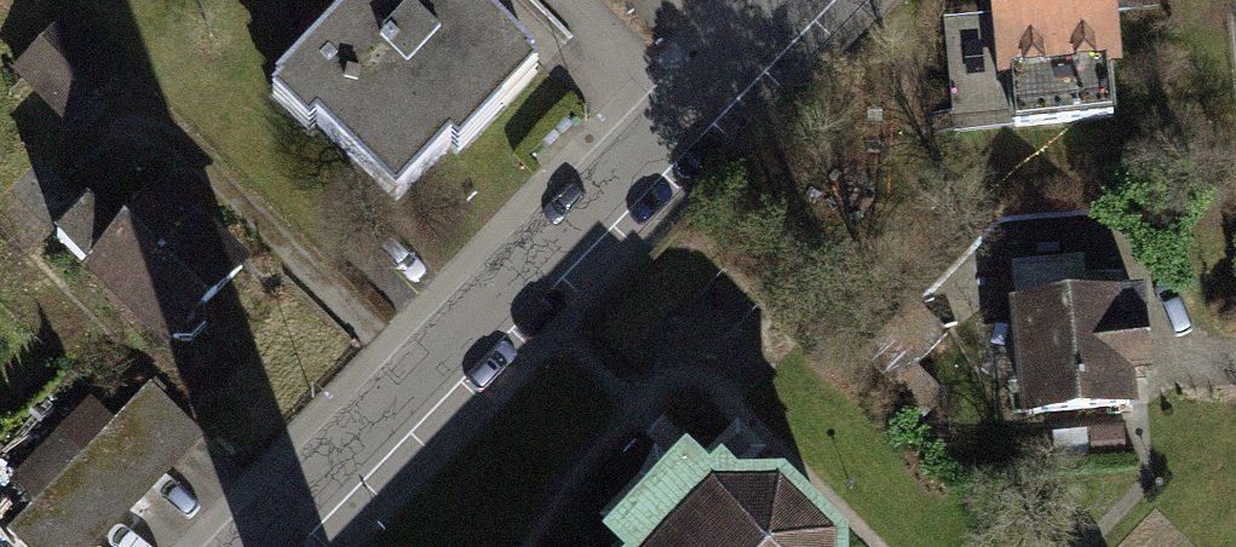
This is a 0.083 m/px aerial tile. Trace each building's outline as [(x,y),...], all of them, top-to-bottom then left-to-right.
[(281,76),(406,203),(551,62),(490,0),(359,0),(281,76)] [(997,16),(947,20),(955,131),(1113,120),(1109,67),(1117,67),(1113,11),(1140,10),(1139,0),(996,0),(997,16)] [(77,11),(18,72),(76,129),(136,68),(77,11)] [(264,267),(159,163),(69,255),(174,358),(264,267)] [(1016,268),(1028,412),(1127,404),(1124,368),(1143,367),(1137,299),(1084,303),(1081,262),(1016,268)] [(862,352),(893,385),(945,335),(914,303),(862,352)] [(119,421),(98,398),(9,481),(72,546),(100,546),(215,439),(162,381),(119,421)] [(782,497),(734,499),(723,487),(710,499),(688,479),(621,546),(832,546),(782,497)]
